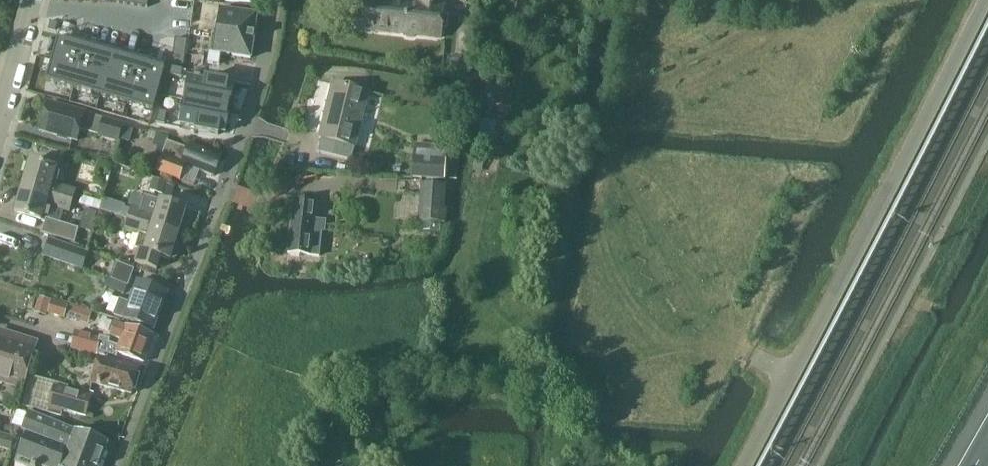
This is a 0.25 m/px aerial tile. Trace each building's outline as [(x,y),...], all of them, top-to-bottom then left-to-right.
[(441,5),(442,0),(419,0),(419,2),(398,0),(365,0),(362,28),(406,33),(406,35),(412,36),(416,34),(440,37),(444,5),(441,5)] [(209,51),(207,63),(219,65),(221,53),(251,58),(257,14),(222,9),(216,52),(209,51)] [(176,37),(175,45),(187,47),(188,39),(176,37)] [(58,40),(47,82),(73,89),(85,47),(58,40)] [(175,45),(173,52),(186,54),(187,47),(175,45)] [(85,47),(73,89),(100,96),(112,54),(85,47)] [(173,52),(172,60),(185,62),(186,54),(173,52)] [(112,54),(100,96),(127,104),(138,62),(112,54)] [(172,60),(171,68),(184,69),(185,62),(172,60)] [(138,62),(127,104),(154,111),(165,69),(138,62)] [(171,68),(170,75),(183,77),(184,69),(171,68)] [(189,78),(185,101),(230,110),(234,86),(228,85),(229,82),(206,77),(205,81),(189,78)] [(319,152),(350,160),(368,91),(333,82),(320,137),(323,138),(319,152)] [(185,101),(181,125),(197,128),(196,131),(219,135),(219,132),(225,133),(230,110),(185,101)] [(98,137),(119,143),(123,125),(48,103),(40,130),(78,141),(81,130),(99,135),(98,137)] [(159,112),(157,124),(165,126),(167,114),(159,112)] [(482,119),(479,133),(493,136),(496,122),(482,119)] [(156,133),(155,140),(158,147),(166,149),(169,137),(156,133)] [(187,165),(214,175),(222,155),(190,144),(189,148),(168,141),(166,149),(163,156),(158,171),(182,180),(187,165)] [(412,177),(412,178),(445,180),(446,158),(447,145),(414,142),(413,156),(412,177)] [(158,147),(156,154),(163,156),(166,149),(158,147)] [(31,160),(23,186),(73,201),(73,200),(76,190),(53,183),(57,168),(31,160)] [(154,179),(150,190),(163,194),(167,183),(154,179)] [(445,208),(446,185),(422,183),(419,222),(446,224),(447,209),(445,208)] [(23,186),(15,212),(41,219),(42,220),(46,205),(64,210),(69,212),(73,201),(23,186)] [(132,208),(129,218),(178,233),(186,207),(160,200),(145,195),(140,210),(132,208)] [(288,251),(310,253),(310,256),(318,257),(321,231),(324,232),(325,221),(315,219),(316,215),(317,200),(294,197),(288,251)] [(100,210),(97,221),(103,222),(109,219),(111,213),(100,210)] [(134,248),(138,249),(134,262),(158,269),(161,256),(171,259),(172,256),(174,257),(177,256),(179,249),(178,246),(175,245),(178,233),(129,218),(126,229),(139,233),(134,248)] [(48,219),(44,232),(74,241),(76,241),(78,233),(80,228),(48,219)] [(52,239),(47,255),(85,267),(90,252),(52,239)] [(134,269),(119,264),(113,279),(128,284),(134,269)] [(115,315),(154,329),(168,291),(138,280),(130,303),(121,300),(115,315)] [(69,306),(52,301),(48,314),(65,319),(69,306)] [(67,316),(78,320),(82,309),(71,305),(67,316)] [(76,330),(72,347),(98,352),(98,351),(105,354),(106,353),(116,357),(117,353),(144,362),(154,334),(126,325),(126,327),(115,323),(110,336),(121,339),(119,346),(108,342),(109,339),(76,330)] [(34,351),(0,340),(0,379),(23,386),(34,351)] [(132,393),(138,368),(99,358),(92,382),(132,393)] [(64,409),(86,415),(91,395),(68,389),(69,386),(31,376),(27,392),(23,391),(19,405),(62,416),(64,409)] [(24,429),(26,430),(70,446),(63,463),(71,465),(99,465),(108,442),(76,430),(29,413),(24,429)] [(15,460),(31,465),(40,465),(41,465),(45,465),(71,465),(63,463),(70,446),(26,430),(15,460)] [(14,438),(0,434),(0,448),(11,451),(14,438)]
